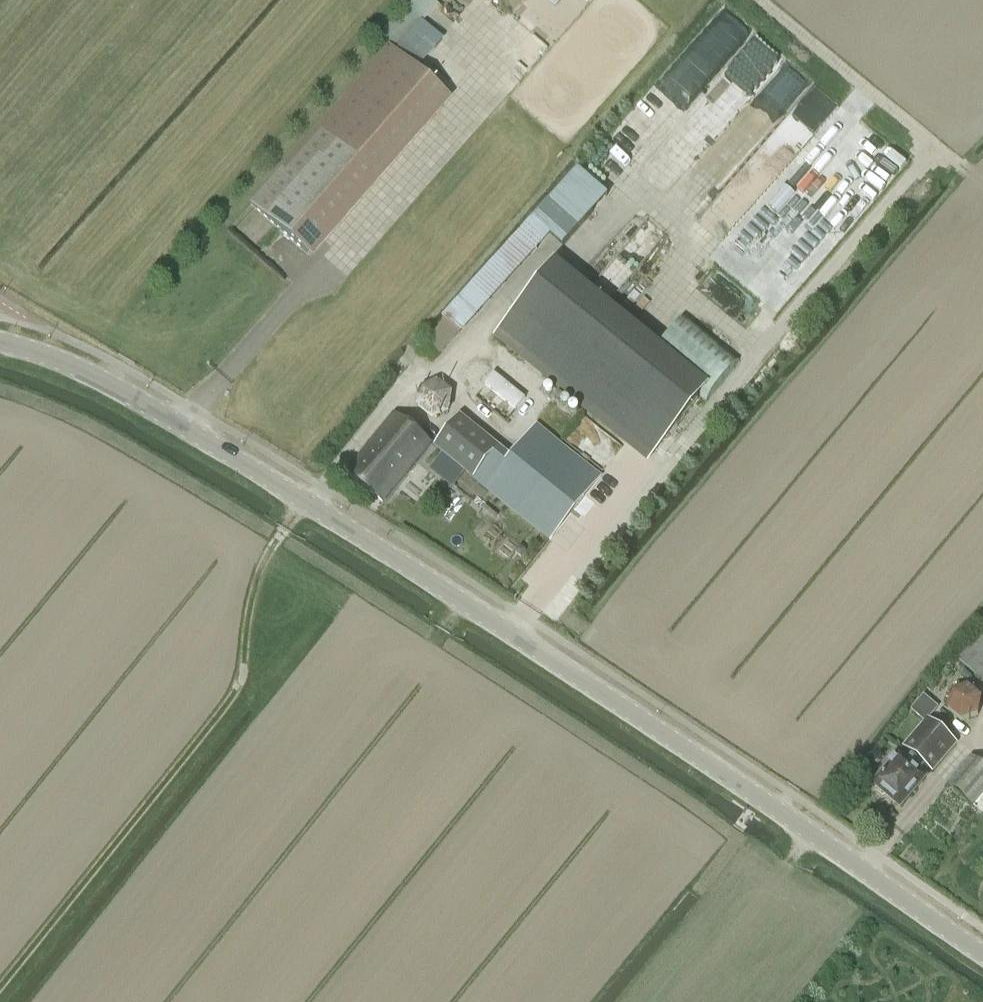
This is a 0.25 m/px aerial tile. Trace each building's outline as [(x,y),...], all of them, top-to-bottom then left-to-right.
[(644,165),(752,27),(725,6),(618,144),(644,165)] [(388,47),(250,205),(307,255),(446,97),(388,47)] [(777,124),(812,81),(792,64),(757,107),(777,124)] [(682,182),(756,84),(735,68),(725,81),(716,74),(681,120),(682,121),(652,160),(682,182)] [(821,127),(840,104),(814,82),(700,220),(722,238),(817,124),(821,127)] [(596,211),(565,183),(531,221),(562,249),(596,211)] [(650,220),(601,281),(618,295),(667,234),(650,220)] [(546,275),(497,335),(648,458),(697,398),(546,275)] [(420,352),(432,364),(459,334),(447,323),(420,352)] [(495,375),(486,386),(517,410),(526,400),(495,375)] [(455,409),(447,378),(418,385),(426,417),(455,409)] [(381,502),(429,443),(394,414),(346,474),(381,502)] [(549,539),(599,476),(537,426),(512,458),(460,415),(435,447),(549,539)] [(407,477),(422,489),(432,476),(417,464),(407,477)] [(982,629),(956,660),(982,683),(982,630),(982,629)] [(979,716),(982,699),(969,687),(952,693),(949,711),(962,722),(979,716)] [(874,785),(876,787),(876,791),(881,796),(885,796),(899,807),(923,779),(917,773),(923,765),(932,772),(955,744),(927,721),(938,708),(923,695),(910,711),(925,724),(904,749),(910,754),(904,762),(898,757),(874,785)] [(971,758),(948,785),(982,815),(982,768),(971,758)]
